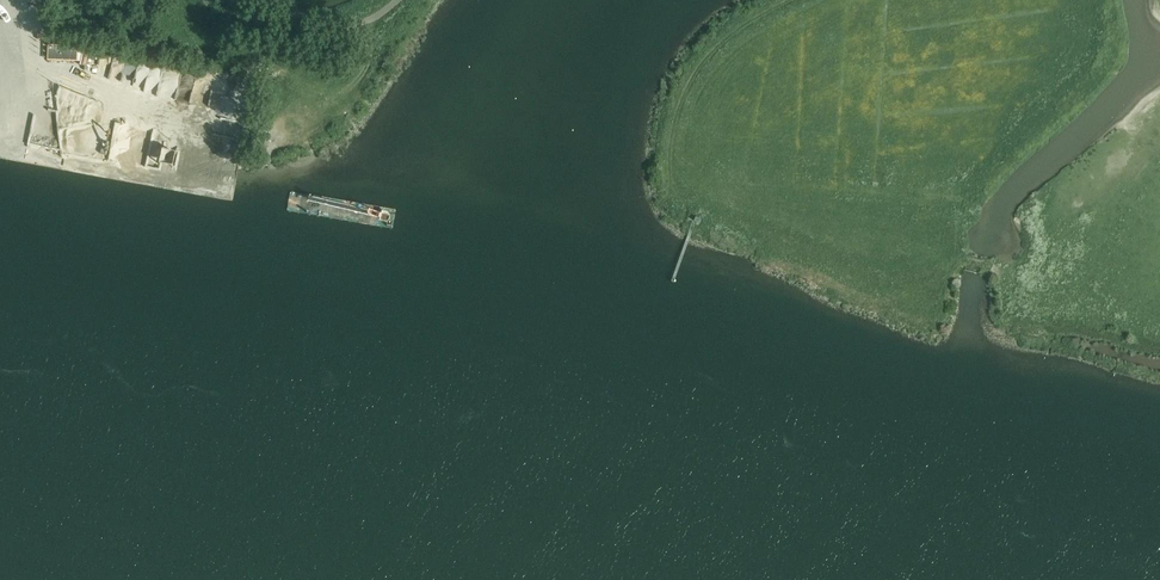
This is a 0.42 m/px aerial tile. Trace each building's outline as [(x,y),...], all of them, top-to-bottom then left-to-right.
[(48,46),(48,61),(77,62),(78,47),(48,46)]
